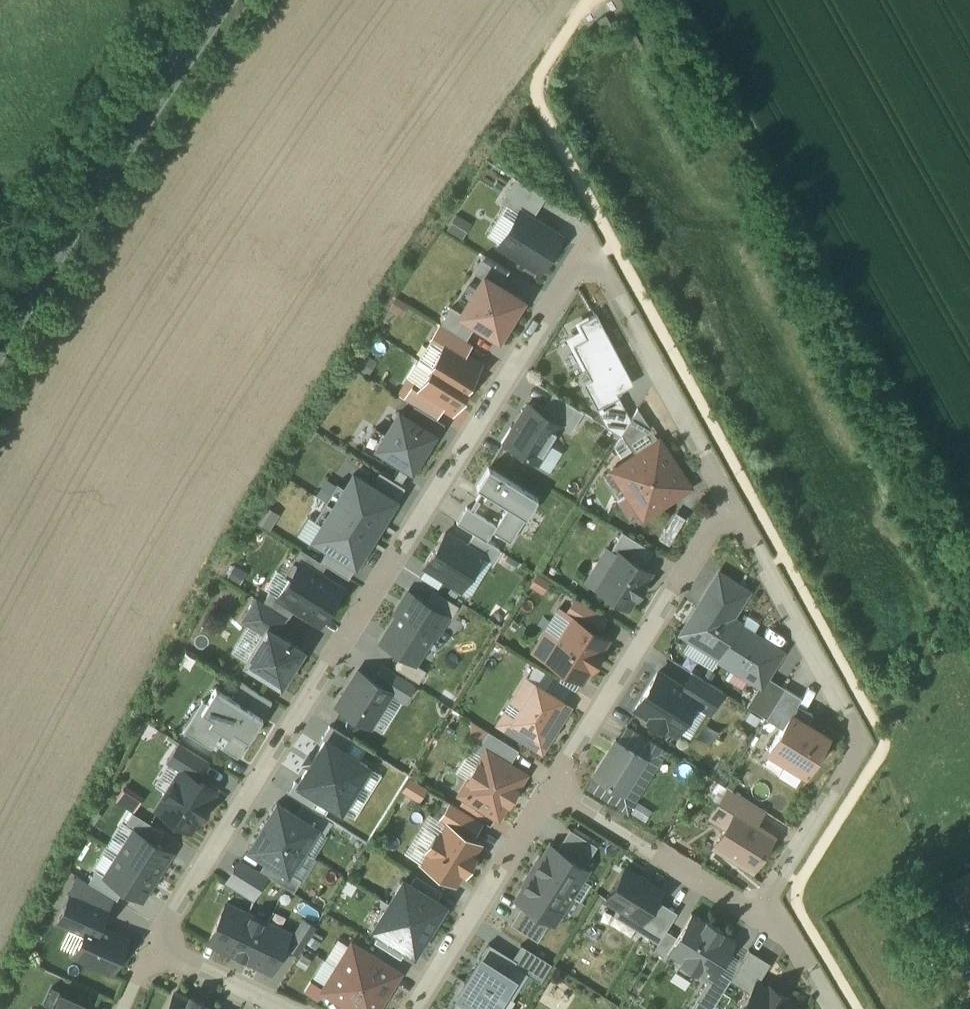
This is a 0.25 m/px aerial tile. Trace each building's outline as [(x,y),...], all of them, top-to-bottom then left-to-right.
[(596,21),(602,31),(611,26),(605,16),(596,21)] [(519,211),(532,219),(545,197),(515,178),(500,202),(506,206),(518,213),(519,211)] [(518,213),(506,206),(487,236),(499,243),(518,213)] [(499,243),(498,245),(539,271),(560,237),(532,219),(519,211),(518,213),(499,243)] [(483,277),(499,286),(508,270),(483,255),(472,272),(483,278),(483,277)] [(461,313),(460,315),(475,324),(497,338),(521,300),(499,286),(483,277),(483,278),(477,287),(467,304),(461,313)] [(457,298),(467,304),(477,287),(468,282),(457,298)] [(439,324),(465,340),(475,324),(460,315),(461,313),(451,307),(439,324)] [(586,339),(573,346),(591,379),(583,383),(597,409),(619,398),(616,393),(633,384),(596,314),(578,324),(586,339)] [(445,344),(463,355),(471,343),(465,340),(439,324),(432,337),(444,345),(445,344)] [(444,345),(432,337),(418,360),(430,367),(444,345)] [(463,355),(445,344),(444,345),(430,367),(466,389),(467,388),(465,386),(478,364),(463,355)] [(430,367),(418,360),(407,378),(414,382),(412,386),(419,390),(432,369),(430,367)] [(451,411),(466,389),(430,367),(432,369),(419,390),(418,391),(442,406),(451,411)] [(419,390),(412,386),(404,399),(414,405),(435,417),(442,406),(418,391),(419,390)] [(626,411),(619,398),(597,409),(604,423),(626,411)] [(521,409),(501,442),(519,454),(520,451),(537,461),(560,424),(528,404),(524,411),(521,409)] [(440,423),(443,425),(444,423),(435,417),(414,405),(406,417),(433,434),(440,423)] [(630,420),(621,435),(626,443),(650,428),(637,408),(630,420)] [(621,435),(630,420),(626,411),(604,423),(605,426),(621,435)] [(376,448),(411,469),(419,457),(433,434),(406,417),(398,412),(385,433),(376,448)] [(419,457),(422,459),(443,425),(440,423),(433,434),(419,457)] [(376,448),(385,433),(375,427),(362,447),(382,459),(383,457),(412,475),(422,459),(419,457),(411,469),(376,448)] [(659,441),(650,428),(626,443),(636,457),(659,441)] [(636,457),(612,471),(643,518),(689,487),(659,441),(636,457)] [(488,467),(476,487),(507,507),(496,525),(492,531),(510,542),(537,497),(488,467)] [(399,487),(403,489),(404,487),(379,472),(370,485),(392,498),(399,487)] [(370,485),(353,474),(344,487),(337,483),(325,501),(376,533),(382,523),(380,522),(394,500),(392,498),(370,485)] [(380,522),(382,523),(403,489),(399,487),(392,498),(394,500),(380,522)] [(325,501),(313,494),(313,495),(325,502),(325,501)] [(376,533),(325,501),(325,502),(313,520),(321,525),(312,538),(328,548),(352,563),(354,564),(368,542),(369,543),(376,533)] [(496,525),(466,506),(456,523),(487,541),(492,531),(496,525)] [(684,521),(673,514),(658,539),(669,545),(684,521)] [(445,530),(425,561),(455,580),(475,549),(445,530)] [(352,563),(344,574),(349,577),(369,543),(368,542),(354,564),(352,563)] [(352,563),(328,548),(319,561),(325,565),(347,579),(349,577),(344,574),(352,563)] [(620,548),(598,582),(625,600),(647,565),(620,548)] [(302,565),(308,555),(300,549),(294,560),(299,563),(302,565)] [(302,565),(319,576),(325,565),(319,561),(308,555),(302,565)] [(299,563),(294,560),(284,575),(289,578),(299,563)] [(289,578),(278,597),(295,608),(320,623),(341,589),(319,576),(302,565),(299,563),(289,578)] [(717,567),(678,634),(714,657),(735,617),(751,588),(717,567)] [(376,639),(419,665),(450,612),(409,586),(376,639)] [(269,592),(262,602),(271,607),(278,597),(269,592)] [(278,597),(271,607),(286,617),(288,618),(295,608),(278,597)] [(241,620),(262,634),(266,627),(276,633),(286,617),(271,607),(262,602),(256,598),(241,620)] [(571,613),(546,652),(580,674),(606,635),(571,613)] [(714,657),(762,687),(784,649),(735,617),(714,657)] [(262,634),(243,664),(280,687),(303,650),(276,633),(266,627),(262,634)] [(365,657),(335,704),(370,724),(387,691),(406,701),(416,685),(365,657)] [(657,669),(636,704),(672,725),(693,690),(657,669)] [(535,678),(514,711),(537,726),(558,693),(535,678)] [(241,683),(231,698),(245,706),(254,691),(241,683)] [(206,703),(205,703),(215,709),(210,717),(211,718),(208,723),(221,732),(228,736),(229,737),(233,732),(247,740),(248,738),(242,734),(255,713),(245,706),(231,698),(215,688),(206,703)] [(254,691),(245,706),(255,713),(262,717),(271,702),(254,691)] [(182,731),(190,736),(201,719),(207,723),(210,717),(200,711),(205,703),(206,703),(201,700),(182,731)] [(215,709),(205,703),(200,711),(210,717),(215,709)] [(791,709),(772,740),(804,760),(824,729),(791,709)] [(262,717),(255,713),(242,734),(248,738),(262,717)] [(211,749),(221,732),(208,723),(211,718),(210,717),(207,723),(201,719),(190,736),(211,749)] [(247,740),(233,732),(229,737),(228,736),(221,747),(237,757),(247,740)] [(615,739),(594,773),(621,790),(642,756),(615,739)] [(181,770),(193,777),(196,772),(200,775),(209,761),(178,743),(166,762),(168,764),(181,772),(181,770)] [(309,761),(344,783),(355,764),(320,743),(309,761)] [(485,750),(461,788),(495,808),(518,770),(485,750)] [(333,801),(344,783),(309,761),(298,779),(333,801)] [(181,772),(168,764),(154,786),(167,794),(181,772)] [(167,794),(157,810),(189,830),(198,817),(199,817),(207,804),(206,804),(214,791),(193,777),(181,770),(181,772),(167,794)] [(125,805),(131,794),(123,789),(117,799),(125,805)] [(125,805),(133,810),(140,800),(131,794),(125,805)] [(320,822),(276,796),(261,818),(305,843),(320,822)] [(735,810),(714,842),(749,864),(769,832),(735,810)] [(125,824),(134,830),(139,833),(146,821),(132,813),(125,824)] [(261,818),(245,844),(288,869),(305,843),(261,818)] [(163,832),(146,821),(139,833),(156,843),(163,832)] [(444,821),(424,856),(457,876),(478,841),(444,821)] [(569,828),(556,849),(583,866),(596,846),(569,828)] [(119,854),(154,876),(161,865),(162,867),(171,853),(156,843),(139,833),(134,830),(119,854)] [(550,845),(532,872),(570,895),(587,868),(583,866),(556,849),(550,845)] [(123,889),(141,901),(150,887),(148,886),(154,876),(119,854),(104,877),(123,889)] [(626,863),(605,899),(644,921),(664,885),(626,863)] [(95,871),(87,883),(116,901),(123,889),(104,877),(95,871)] [(532,872),(516,899),(522,903),(550,920),(553,922),(570,895),(532,872)] [(71,894),(105,909),(110,898),(75,877),(69,893),(71,894)] [(400,880),(386,904),(424,927),(438,902),(400,880)] [(105,909),(71,894),(58,923),(84,934),(89,922),(98,926),(105,909)] [(550,920),(522,903),(510,924),(537,941),(550,920)] [(283,929),(226,904),(211,939),(267,964),(283,929)] [(386,904),(374,925),(412,948),(424,927),(386,904)] [(694,911),(672,945),(709,968),(730,934),(694,911)] [(84,934),(74,956),(111,972),(126,938),(98,926),(89,922),(84,934)] [(327,985),(367,1008),(370,1008),(393,972),(351,946),(327,985)] [(458,999),(474,1008),(494,1008),(519,968),(488,950),(458,999)] [(738,1008),(784,1008),(789,999),(755,980),(738,1008)] [(174,992),(166,1008),(213,1008),(174,992)] [(458,999),(452,1008),(474,1008),(458,999)]
